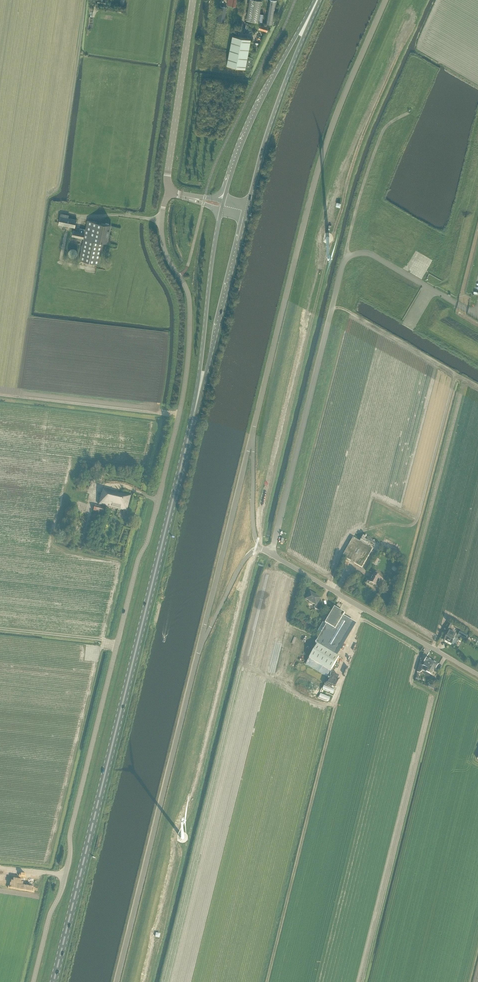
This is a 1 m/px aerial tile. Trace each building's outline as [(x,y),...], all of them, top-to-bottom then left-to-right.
[(246,20),(251,20),(262,22),(264,15),(260,14),(262,1),(256,0),(250,0),(246,20)] [(266,23),(273,24),(277,0),(275,0),(269,0),(266,23)] [(220,6),(218,21),(224,22),(227,7),(220,6)] [(233,35),(227,64),(250,69),(253,57),(247,56),(251,38),(233,35)] [(61,213),(58,224),(75,227),(76,219),(69,217),(69,215),(61,213)] [(72,236),(83,238),(82,246),(79,259),(100,264),(104,242),(107,243),(111,225),(87,220),(85,229),(80,228),(79,231),(73,230),(72,236)] [(78,252),(78,251),(77,251),(77,250),(76,249),(75,248),(74,248),(73,248),(72,248),(71,248),(70,249),(69,249),(69,250),(68,251),(68,252),(68,253),(68,254),(69,255),(69,256),(70,256),(71,257),(72,257),(73,257),(74,257),(75,257),(76,257),(76,256),(77,255),(78,254),(78,253),(78,252)] [(103,489),(99,505),(127,512),(131,496),(103,489)] [(95,506),(94,511),(104,514),(105,508),(95,506)] [(362,567),(373,549),(353,537),(342,556),(362,567)] [(398,542),(395,549),(409,556),(412,549),(398,542)] [(378,587),(383,579),(378,576),(379,574),(376,572),(373,577),(371,576),(367,583),(372,586),(373,584),(378,587)] [(323,604),(320,602),(321,599),(310,592),(306,600),(309,602),(309,604),(311,605),(313,604),(316,605),(314,608),(319,610),(323,604)] [(354,622),(343,616),(345,614),(334,608),(331,606),(327,614),(329,616),(325,624),(327,625),(325,628),(321,634),(315,643),(317,644),(309,658),(331,671),(339,657),(335,655),(336,652),(337,653),(342,644),(341,644),(354,622)] [(289,637),(301,644),(305,636),(294,629),(289,637)] [(468,635),(460,630),(458,634),(466,639),(468,635)] [(449,631),(444,641),(451,644),(452,644),(455,638),(457,639),(459,637),(456,635),(449,631)] [(426,672),(433,661),(427,657),(424,663),(421,661),(417,672),(420,673),(423,671),(426,672)] [(436,670),(439,665),(433,661),(426,672),(431,675),(434,669),(436,670)]
